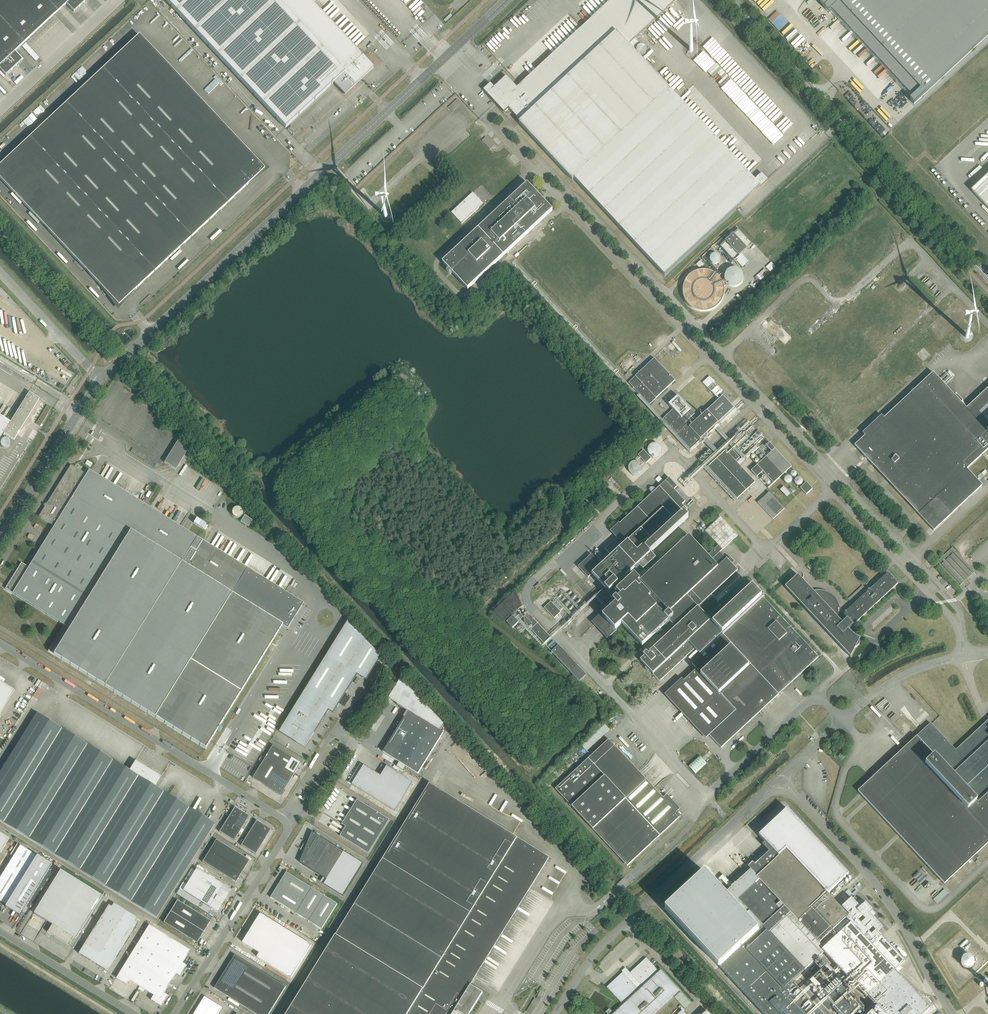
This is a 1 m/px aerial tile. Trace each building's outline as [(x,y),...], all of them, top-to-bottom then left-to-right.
[(6,75),(22,60),(15,52),(66,4),(74,12),(87,0),(0,0),(0,69),(6,75)] [(285,128),(286,127),(333,83),(335,85),(345,95),(374,67),(369,62),(369,61),(367,59),(367,60),(363,55),(311,0),(165,0),(285,128)] [(517,88),(506,76),(494,87),(491,84),(483,90),(504,113),(509,108),(517,100),(529,113),(521,121),(519,123),(572,180),(574,178),(670,89),(633,50),(639,44),(635,39),(677,0),(612,0),(517,88)] [(823,0),(820,3),(828,12),(831,9),(912,97),(910,99),(914,104),(987,35),(987,0),(823,0)] [(0,165),(0,179),(119,305),(265,169),(160,57),(139,35),(0,165)] [(670,89),(574,178),(665,276),(760,187),(761,187),(768,180),(762,173),(754,180),(670,89)] [(483,141),(491,150),(495,145),(487,136),(483,141)] [(972,191),(987,208),(987,177),(972,191)] [(468,289),(553,210),(527,183),(442,262),(468,289)] [(462,224),(479,208),(468,197),(451,213),(462,224)] [(739,256),(747,249),(733,234),(726,241),(739,256)] [(723,256),(712,254),(711,263),(721,265),(723,256)] [(771,262),(766,267),(770,271),(775,267),(771,262)] [(761,272),(756,277),(760,282),(765,277),(761,272)] [(675,380),(662,366),(654,358),(628,382),(649,405),(675,380)] [(893,390),(911,372),(906,367),(888,384),(893,390)] [(959,397),(957,394),(955,396),(933,372),(884,418),(880,421),(878,418),(866,429),(869,432),(865,436),(854,445),(855,446),(934,530),(982,485),(967,469),(987,449),(987,388),(966,408),(961,402),(963,400),(959,397)] [(710,376),(703,383),(716,397),(723,391),(710,376)] [(4,434),(14,440),(18,434),(17,434),(19,431),(20,431),(40,399),(29,392),(10,423),(0,417),(0,440),(4,434)] [(722,396),(689,427),(685,422),(695,414),(678,396),(669,405),(673,409),(662,419),(690,449),(734,408),(722,396)] [(178,440),(164,462),(176,469),(188,450),(178,440)] [(763,471),(765,474),(774,483),(792,466),(769,443),(766,446),(771,451),(772,452),(751,471),(757,477),(763,471)] [(638,455),(646,463),(651,458),(644,450),(638,455)] [(728,454),(725,450),(707,467),(737,499),(755,482),(736,461),(740,457),(733,450),(728,454)] [(21,563),(5,589),(64,625),(48,651),(89,677),(155,717),(167,725),(205,749),(282,625),(287,628),(303,603),(89,470),(86,474),(71,465),(46,504),(45,504),(44,504),(44,505),(44,506),(45,507),(39,517),(54,526),(29,567),(21,563)] [(651,475),(660,484),(663,481),(655,472),(651,475)] [(709,735),(721,748),(792,682),(818,657),(752,585),(712,622),(708,617),(721,605),(711,595),(738,570),(732,564),(734,562),(730,558),(728,560),(727,558),(726,559),(720,552),(738,535),(721,517),(720,517),(719,516),(717,518),(718,519),(705,531),(718,545),(707,555),(689,535),(686,538),(681,542),(658,564),(654,559),(658,555),(653,550),(688,517),(684,513),(687,510),(682,504),(685,501),(674,489),(677,486),(669,478),(656,490),(654,488),(651,487),(651,491),(652,491),(653,492),(620,523),(613,530),(620,537),(618,539),(617,538),(605,549),(611,556),(601,565),(591,554),(578,567),(588,577),(592,574),(609,592),(638,564),(643,569),(647,566),(647,567),(636,577),(634,575),(616,591),(621,596),(618,599),(616,597),(613,601),(616,604),(607,611),(596,622),(609,636),(616,629),(622,624),(642,646),(669,621),(675,627),(648,653),(646,652),(643,654),(645,656),(640,660),(660,681),(695,648),(695,647),(696,646),(702,651),(706,647),(708,649),(702,654),(692,664),(696,669),(684,681),(670,693),(709,735)] [(806,495),(812,489),(806,482),(800,488),(806,495)] [(785,486),(782,490),(789,497),(792,493),(785,486)] [(216,504),(222,493),(218,491),(212,501),(216,504)] [(769,492),(758,503),(773,519),(784,509),(769,492)] [(232,511),(232,513),(232,514),(233,515),(234,516),(235,517),(237,518),(238,518),(239,517),(241,517),(242,515),(242,514),(243,513),(243,511),(242,510),(241,509),(240,508),(239,507),(237,507),(236,507),(235,508),(233,509),(233,510),(232,511)] [(244,515),(241,521),(248,526),(252,520),(244,515)] [(206,524),(196,518),(193,523),(203,529),(206,524)] [(785,586),(850,657),(855,649),(854,649),(858,645),(859,644),(859,643),(859,642),(859,641),(859,640),(858,640),(848,629),(849,628),(852,629),(853,628),(854,626),(852,625),(853,624),(854,625),(871,608),(876,604),(898,583),(888,573),(843,614),(847,618),(842,622),(837,617),(838,616),(838,615),(838,614),(838,613),(840,613),(840,611),(840,610),(840,608),(839,606),(839,604),(838,602),(837,601),(836,599),(835,597),(834,596),(832,595),(831,594),(829,593),(827,592),(826,591),(824,591),(822,590),(820,590),(818,590),(816,590),(814,590),(813,591),(798,575),(785,586)] [(561,612),(551,601),(544,607),(554,618),(561,612)] [(506,622),(512,628),(518,622),(512,616),(506,622)] [(533,618),(532,619),(527,624),(526,625),(544,643),(551,637),(546,632),(533,618)] [(348,621),(279,732),(297,743),(298,742),(305,746),(314,732),(315,733),(329,710),(334,713),(357,674),(367,680),(381,656),(348,621)] [(881,649),(887,655),(891,652),(885,645),(881,649)] [(559,646),(552,652),(579,680),(586,675),(559,646)] [(405,717),(383,752),(418,774),(444,732),(440,730),(444,724),(401,678),(389,697),(388,698),(398,704),(397,705),(398,706),(398,705),(410,713),(407,717),(404,716),(403,717),(405,717)] [(14,690),(0,681),(0,713),(14,690)] [(188,866),(215,823),(156,787),(129,770),(36,713),(0,771),(0,821),(156,918),(188,866)] [(908,744),(894,757),(875,775),(868,781),(858,791),(944,884),(974,855),(977,858),(979,856),(977,853),(987,843),(987,720),(985,722),(956,750),(931,723),(910,742),(908,744)] [(808,723),(804,727),(812,735),(816,731),(808,723)] [(589,751),(612,730),(607,724),(584,746),(589,751)] [(555,789),(627,866),(680,816),(609,739),(555,789)] [(267,787),(280,795),(281,796),(285,790),(301,763),(273,746),(253,778),(267,787)] [(135,761),(129,770),(156,787),(162,777),(135,761)] [(364,765),(352,785),(395,811),(413,782),(387,766),(381,776),(364,765)] [(483,992),(471,985),(486,960),(549,857),(430,783),(287,1013),(469,1013),(483,992)] [(390,820),(369,807),(357,800),(342,824),(346,827),(340,836),(369,854),(390,820)] [(249,816),(235,807),(219,832),(234,841),(249,816)] [(719,966),(763,1013),(822,1013),(792,981),(825,950),(868,996),(867,997),(871,1001),(868,1004),(871,1007),(874,1004),(875,1004),(877,1006),(884,1013),(911,988),(898,973),(902,968),(900,966),(905,961),(882,936),(868,948),(848,926),(839,935),(834,929),(843,921),(848,916),(848,915),(828,894),(848,874),(787,808),(759,835),(765,842),(762,844),(769,851),(755,864),(753,862),(748,866),(751,869),(752,870),(752,871),(752,872),(759,880),(739,899),(763,926),(719,966)] [(255,854),(267,835),(271,829),(256,820),(241,845),(255,854)] [(9,839),(0,833),(0,853),(9,839)] [(344,852),(318,836),(313,833),(313,834),(311,833),(301,849),(305,852),(301,863),(327,879),(344,852)] [(209,851),(242,871),(243,872),(243,871),(242,871),(249,860),(216,840),(209,851)] [(0,877),(0,901),(6,905),(5,907),(18,915),(20,916),(52,865),(37,856),(20,845),(0,877)] [(236,882),(242,871),(209,851),(202,862),(236,882)] [(363,863),(344,852),(327,879),(324,884),(343,896),(363,863)] [(210,906),(217,911),(228,894),(221,889),(223,885),(196,868),(183,890),(210,907),(210,906)] [(704,871),(665,908),(719,966),(763,926),(739,899),(759,880),(752,872),(752,871),(752,870),(751,869),(727,891),(723,887),(721,889),(704,871)] [(60,870),(34,913),(52,924),(47,932),(52,935),(52,934),(55,936),(69,945),(73,937),(76,939),(102,896),(60,870)] [(278,884),(278,885),(304,901),(312,887),(312,888),(287,872),(279,885),(278,884)] [(560,885),(562,882),(551,876),(550,879),(560,885)] [(304,901),(278,885),(279,885),(271,898),(296,913),(296,914),(304,901)] [(308,922),(309,922),(325,895),(325,896),(312,888),(312,887),(304,901),(296,914),(296,913),(309,921),(308,922)] [(938,903),(949,892),(946,889),(934,899),(938,903)] [(325,895),(309,922),(309,921),(322,929),(337,904),(325,896),(325,895)] [(843,921),(834,929),(839,935),(848,926),(868,948),(882,936),(878,932),(883,928),(873,917),(871,915),(874,912),(862,898),(859,901),(859,900),(856,903),(851,897),(841,906),(849,915),(848,915),(848,916),(843,921)] [(177,900),(170,911),(204,932),(204,931),(210,921),(177,900)] [(78,953),(108,972),(138,923),(135,921),(137,918),(113,903),(111,907),(108,905),(78,953)] [(170,911),(163,922),(197,943),(203,932),(204,933),(204,932),(170,911)] [(312,945),(261,914),(243,942),(260,953),(257,957),(291,978),(312,945)] [(149,925),(138,943),(161,957),(183,971),(186,966),(182,963),(190,951),(149,925)] [(141,988),(151,972),(161,957),(138,943),(116,978),(127,985),(129,980),(141,988)] [(226,970),(277,1002),(286,987),(235,955),(226,970)] [(973,967),(973,965),(974,964),(974,963),(974,961),(974,960),(974,959),(973,957),(972,956),(971,956),(970,955),(968,955),(967,955),(965,955),(964,955),(963,956),(962,957),(961,958),(960,959),(960,961),(960,962),(960,964),(961,965),(961,966),(962,967),(963,968),(965,969),(966,969),(968,969),(969,969),(970,968),(972,967),(973,967)] [(183,971),(161,957),(151,972),(170,983),(176,974),(180,976),(183,971)] [(679,990),(661,970),(660,970),(659,972),(658,970),(646,958),(630,973),(629,975),(628,974),(628,975),(627,976),(623,972),(607,987),(622,1003),(613,1012),(609,1008),(606,1012),(608,1013),(654,1013),(679,990)] [(809,981),(819,992),(822,989),(828,996),(824,999),(832,1008),(838,1013),(854,1013),(864,1005),(850,990),(841,998),(834,991),(843,982),(826,965),(809,981)] [(277,1002),(226,970),(215,988),(256,1013),(269,1013),(277,1002)] [(164,993),(170,983),(151,972),(141,988),(153,995),(151,1000),(161,1006),(168,996),(164,993)] [(868,1013),(923,1013),(930,1008),(911,988),(884,1013),(877,1006),(869,1013),(868,1013)] [(222,1007),(205,997),(194,1013),(218,1013),(222,1007)] [(823,998),(821,1001),(829,1010),(832,1008),(824,999),(823,998)]
